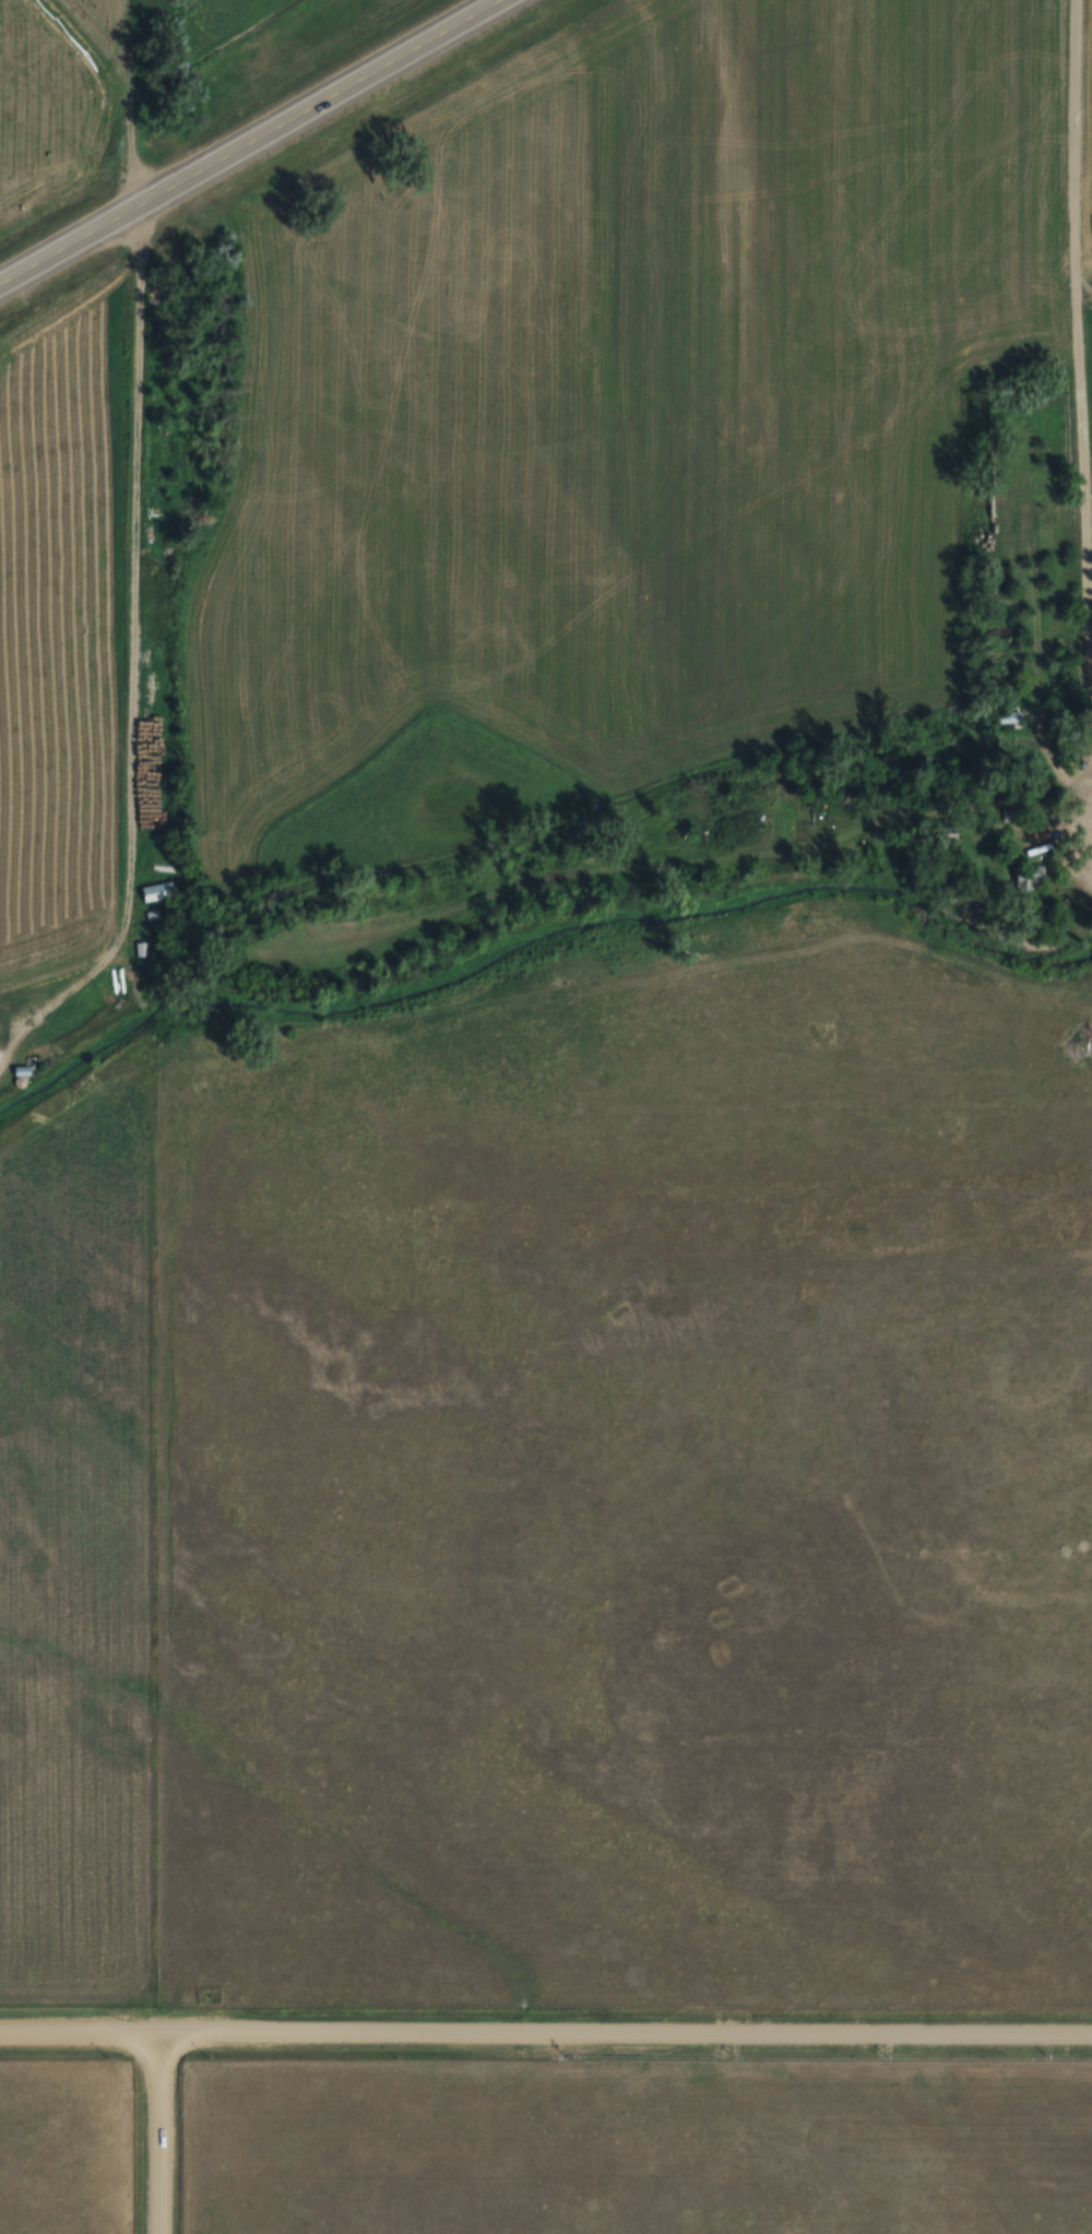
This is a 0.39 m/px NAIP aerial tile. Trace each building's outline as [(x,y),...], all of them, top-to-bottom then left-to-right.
[(1023,708),(995,708),(995,726),(1023,726),(1023,708)] [(1005,808),(1006,822),(1015,822),(1015,808),(1005,808)] [(955,829),(945,832),(947,839),(957,836),(955,829)] [(1040,866),(1017,871),(1022,895),(1045,890),(1040,866)] [(177,898),(174,883),(142,889),(145,904),(177,898)] [(16,1078),(31,1078),(31,1069),(16,1069),(16,1078)]
